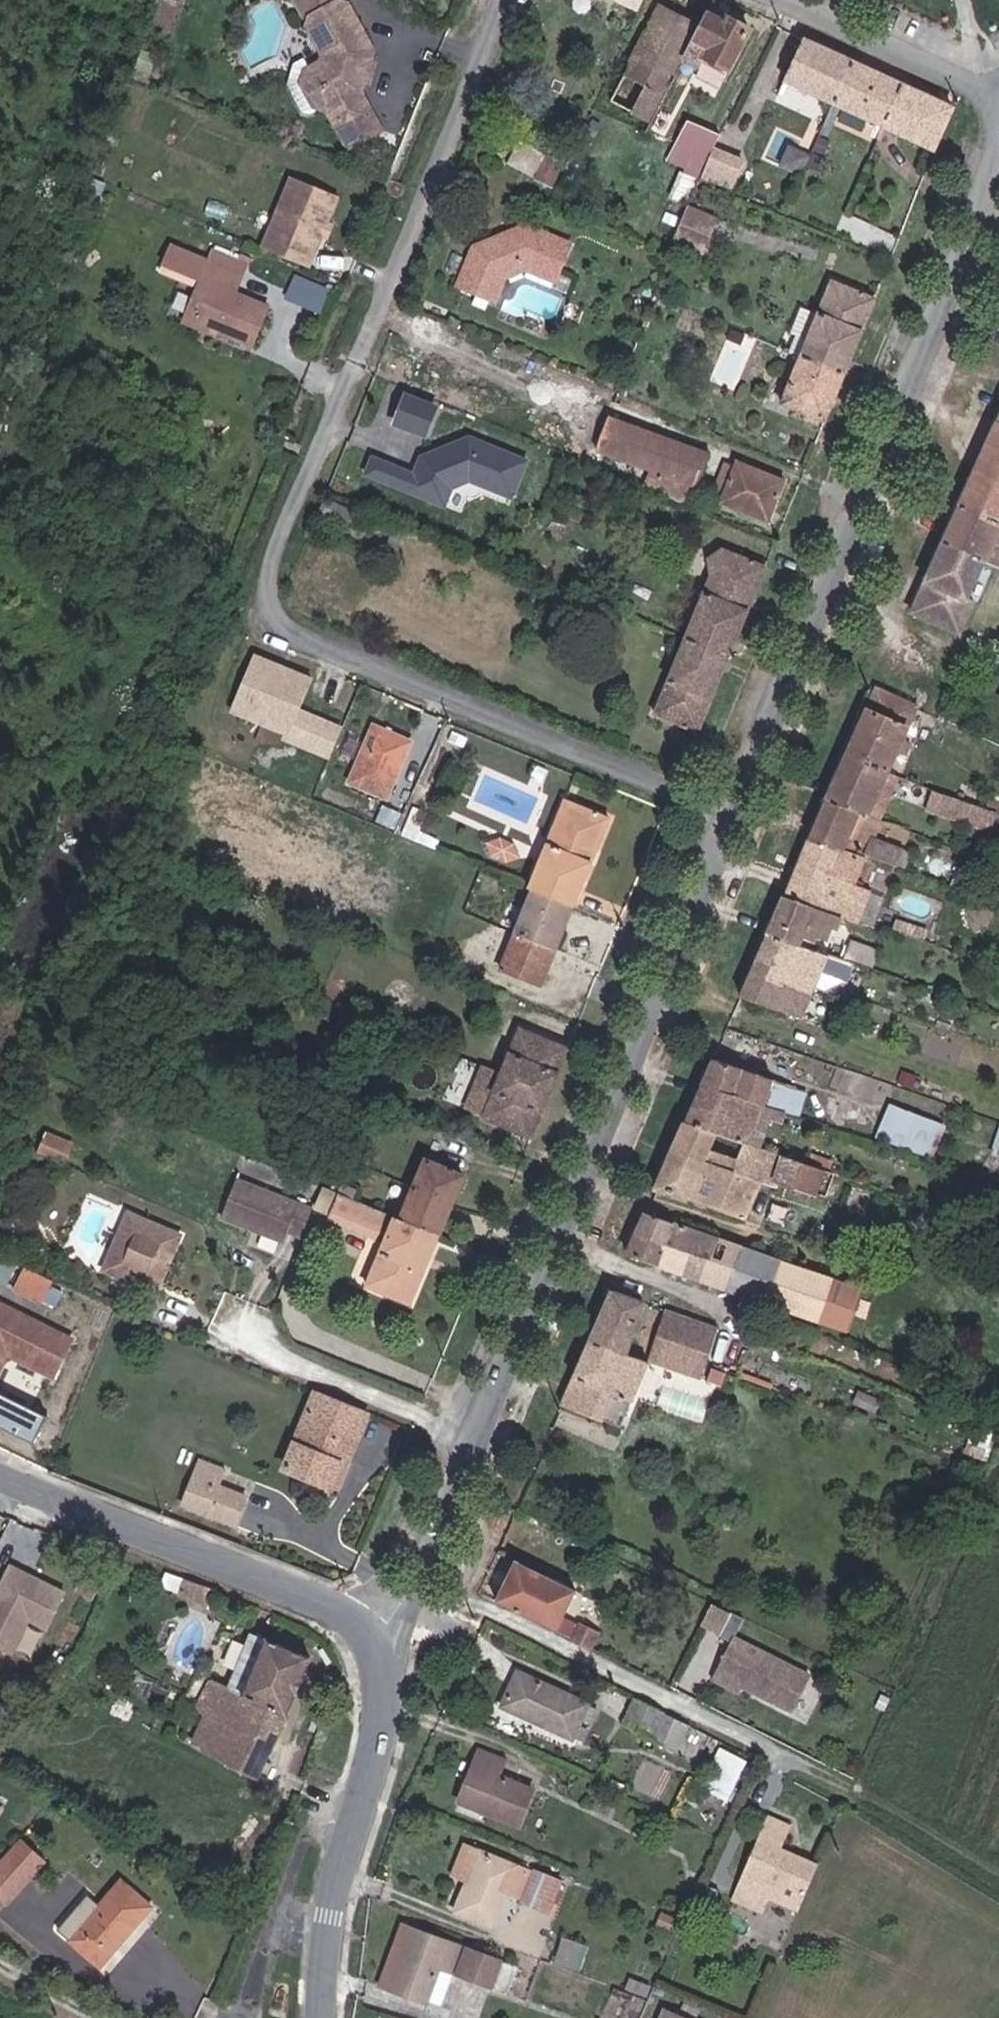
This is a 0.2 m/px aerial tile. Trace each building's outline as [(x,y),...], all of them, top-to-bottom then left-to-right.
[(308,10),(306,18),(320,41),(320,50),(306,58),(305,71),(321,96),(331,98),(361,145),(395,123),(365,77),(365,73),(361,68),(361,57),(366,52),(366,40),(341,0),(324,0),(308,10)] [(680,49),(696,14),(666,0),(655,0),(610,93),(651,112),(680,49)] [(700,47),(724,59),(744,16),(720,5),(719,8),(703,1),(696,14),(680,49),(695,56),(700,47)] [(782,68),(831,90),(850,48),(801,27),(782,68)] [(841,94),(883,113),(901,71),(850,48),(831,90),(818,119),(827,123),(841,94)] [(371,52),(366,52),(361,57),(361,68),(365,73),(371,73),(371,52)] [(316,100),(321,96),(305,71),(306,58),(299,56),(293,60),(292,75),(306,99),(316,100)] [(883,113),(932,134),(951,93),(901,71),(883,113)] [(710,140),(718,121),(687,107),(675,133),(689,139),(700,144),(707,147),(710,140)] [(494,153),(523,163),(531,140),(502,129),(494,153)] [(670,186),(681,190),(700,144),(689,139),(670,186)] [(710,140),(707,147),(699,168),(726,178),(737,150),(710,140)] [(526,166),(549,175),(559,153),(535,143),(526,166)] [(260,243),(308,261),(321,228),(326,215),(336,188),(289,169),(260,243)] [(673,230),(704,241),(719,205),(688,192),(673,230)] [(333,217),(326,215),(321,228),(328,231),(333,217)] [(557,264),(569,234),(524,216),(506,223),(506,228),(500,230),(493,229),(471,238),(454,277),(470,283),(477,281),(481,269),(492,263),(500,267),(524,258),(540,264),(543,258),(557,264)] [(238,287),(244,268),(208,256),(170,242),(163,261),(201,274),(211,278),(196,318),(222,327),(257,340),(272,298),(238,287)] [(213,243),(208,256),(244,268),(248,256),(213,243)] [(540,264),(554,270),(557,264),(543,258),(540,264)] [(470,283),(485,290),(500,267),(492,263),(481,269),(477,281),(470,283)] [(802,343),(848,361),(878,286),(833,268),(819,301),(802,343)] [(297,271),(286,295),(318,310),(329,286),(297,271)] [(222,327),(196,318),(211,278),(201,274),(185,320),(219,333),(222,327)] [(792,339),(802,343),(819,301),(803,294),(793,320),(798,322),(792,339)] [(441,314),(452,318),(455,310),(444,306),(441,314)] [(782,393),(828,411),(848,361),(802,343),(782,393)] [(400,416),(427,426),(438,400),(410,390),(400,416)] [(601,442),(701,477),(712,442),(613,408),(601,442)] [(387,454),(375,449),(369,466),(448,497),(455,479),(472,471),(511,486),(525,449),(471,428),(424,449),(422,454),(425,460),(422,467),(397,458),(390,460),(386,458),(387,454)] [(996,450),(970,507),(998,520),(998,444),(996,450)] [(777,500),(790,468),(742,448),(738,455),(724,450),(713,477),(726,482),(724,490),(755,500),(757,493),(777,500)] [(755,500),(775,508),(777,500),(757,493),(755,500)] [(349,520),(355,506),(327,494),(322,508),(349,520)] [(995,564),(998,555),(998,520),(970,507),(961,527),(953,545),(995,564)] [(690,626),(736,643),(771,556),(725,538),(716,543),(720,555),(690,626)] [(985,602),(978,598),(995,564),(953,545),(922,614),(969,635),(985,602)] [(660,702),(705,720),(736,643),(690,626),(660,702)] [(308,708),(318,681),(294,671),(290,675),(285,673),(285,668),(260,658),(238,713),(297,736),(308,708)] [(838,691),(851,697),(856,685),(843,679),(838,691)] [(889,765),(900,769),(928,707),(887,689),(859,753),(889,765)] [(306,739),(317,711),(308,708),(297,736),(306,739)] [(340,752),(351,724),(317,711),(306,739),(340,752)] [(361,776),(398,790),(420,734),(382,720),(361,776)] [(880,816),(882,811),(900,769),(889,765),(859,753),(838,800),(880,816)] [(946,788),(938,811),(998,834),(998,809),(946,788)] [(620,806),(574,789),(539,877),(545,879),(585,895),(620,806)] [(877,843),(870,840),(880,816),(838,800),(832,813),(818,843),(850,855),(852,851),(854,844),(874,852),(877,843)] [(453,832),(432,824),(439,806),(426,801),(415,829),(449,842),(453,832)] [(522,836),(509,831),(497,835),(503,846),(516,852),(528,847),(522,836)] [(918,856),(909,852),(912,846),(884,835),(878,853),(914,867),(918,856)] [(847,921),(850,922),(874,859),(852,851),(850,855),(818,843),(791,901),(847,921)] [(932,874),(968,888),(979,859),(944,845),(932,874)] [(527,927),(566,942),(585,895),(551,881),(545,879),(527,927)] [(812,932),(832,940),(837,926),(845,928),(847,921),(791,901),(775,936),(806,947),(812,932)] [(514,961),(553,975),(566,942),(527,927),(514,961)] [(819,994),(833,957),(824,954),(806,947),(775,936),(764,959),(800,975),(796,986),(819,994)] [(850,964),(869,970),(875,952),(857,945),(850,964)] [(819,994),(796,986),(800,975),(764,959),(747,998),(808,1022),(819,994)] [(515,1061),(564,1081),(581,1036),(533,1017),(515,1061)] [(546,1128),(564,1081),(515,1061),(499,1055),(481,1099),(498,1106),(497,1108),(546,1128)] [(780,1115),(782,1110),(790,1086),(720,1059),(708,1087),(780,1115)] [(832,1118),(829,1128),(782,1110),(780,1115),(708,1087),(693,1122),(767,1148),(853,1179),(871,1131),(832,1118)] [(887,1103),(878,1138),(938,1153),(947,1119),(887,1103)] [(850,1188),(853,1179),(767,1148),(693,1122),(663,1189),(754,1219),(770,1181),(784,1186),(786,1180),(837,1198),(841,1185),(850,1188)] [(57,1133),(49,1153),(74,1163),(82,1142),(57,1133)] [(415,1211),(453,1225),(478,1165),(441,1150),(415,1211)] [(315,1229),(326,1195),(248,1168),(232,1213),(264,1224),(265,1219),(273,1221),(271,1227),(296,1235),(300,1224),(315,1229)] [(453,1225),(415,1211),(339,1181),(333,1199),(345,1204),(344,1208),(402,1231),(384,1278),(424,1294),(453,1225)] [(120,1268),(127,1270),(149,1211),(142,1209),(120,1268)] [(191,1241),(184,1239),(188,1227),(149,1211),(127,1270),(165,1285),(170,1273),(176,1276),(191,1241)] [(698,1256),(706,1233),(687,1227),(652,1214),(642,1236),(670,1246),(698,1256)] [(191,1241),(195,1229),(188,1227),(184,1239),(191,1241)] [(689,1276),(709,1283),(726,1240),(706,1233),(698,1256),(689,1276)] [(633,1256),(661,1266),(670,1246),(642,1236),(633,1256)] [(709,1283),(735,1292),(751,1249),(726,1240),(709,1283)] [(676,1272),(689,1276),(698,1256),(670,1246),(661,1266),(676,1272)] [(772,1315),(775,1307),(792,1263),(751,1249),(735,1292),(765,1303),(763,1311),(772,1315)] [(775,1307),(856,1335),(873,1292),(792,1263),(775,1307)] [(26,1290),(53,1300),(63,1277),(35,1267),(26,1290)] [(165,1285),(172,1288),(176,1276),(170,1273),(165,1285)] [(595,1343),(625,1353),(646,1304),(616,1294),(595,1343)] [(5,1341),(20,1306),(0,1298),(0,1339),(5,1341)] [(70,1372),(85,1334),(20,1306),(5,1341),(0,1353),(0,1385),(5,1387),(21,1351),(70,1372)] [(722,1331),(667,1312),(650,1362),(659,1365),(704,1381),(722,1331)] [(783,1342),(813,1353),(819,1337),(788,1326),(783,1342)] [(566,1408),(630,1432),(659,1365),(650,1362),(625,1353),(595,1343),(566,1408)] [(384,1402),(339,1385),(309,1462),(358,1481),(368,1454),(365,1453),(384,1402)] [(215,1470),(238,1479),(244,1460),(222,1451),(215,1470)] [(205,1498),(254,1517),(265,1489),(238,1479),(215,1470),(205,1498)] [(576,1595),(585,1577),(530,1550),(522,1569),(576,1595)] [(562,1635),(570,1619),(580,1597),(576,1595),(522,1569),(519,1567),(500,1605),(562,1635)] [(68,1595),(14,1569),(0,1598),(0,1648),(16,1656),(33,1622),(51,1631),(68,1595)] [(720,1632),(730,1614),(712,1606),(702,1624),(720,1632)] [(730,1637),(739,1618),(730,1614),(720,1632),(730,1637)] [(562,1635),(576,1642),(584,1625),(570,1619),(562,1635)] [(576,1642),(595,1651),(603,1634),(584,1625),(576,1642)] [(210,1749),(268,1774),(318,1655),(259,1630),(245,1664),(259,1670),(254,1684),(239,1678),(220,1672),(203,1711),(220,1718),(213,1737),(210,1749)] [(824,1674),(740,1633),(719,1677),(753,1694),(759,1682),(763,1684),(761,1689),(806,1711),(824,1674)] [(239,1678),(254,1684),(259,1670),(245,1664),(239,1678)] [(579,1744),(594,1710),(524,1677),(508,1713),(579,1744)] [(628,1732),(658,1746),(672,1718),(642,1704),(628,1732)] [(195,1730),(213,1737),(220,1718),(203,1711),(195,1730)] [(706,1785),(734,1796),(749,1757),(721,1746),(706,1785)] [(465,1805),(525,1831),(541,1795),(507,1781),(513,1765),(487,1754),(465,1805)] [(11,1809),(0,1803),(0,1828),(11,1809)] [(817,1907),(837,1861),(821,1853),(818,1859),(810,1855),(813,1850),(777,1834),(749,1897),(779,1910),(786,1893),(817,1907)] [(52,1860),(28,1842),(0,1880),(0,1890),(20,1905),(52,1860)] [(514,1898),(528,1903),(538,1877),(487,1856),(464,1916),(500,1931),(514,1898)] [(133,1883),(84,1943),(114,1968),(164,1907),(133,1883)] [(461,1979),(469,1952),(418,1934),(397,1994),(433,2008),(434,2006),(445,2010),(457,1978),(461,1979)] [(461,1979),(467,1982),(477,1955),(469,1952),(461,1979)] [(467,1982),(499,1994),(509,1966),(477,1955),(467,1982)]
